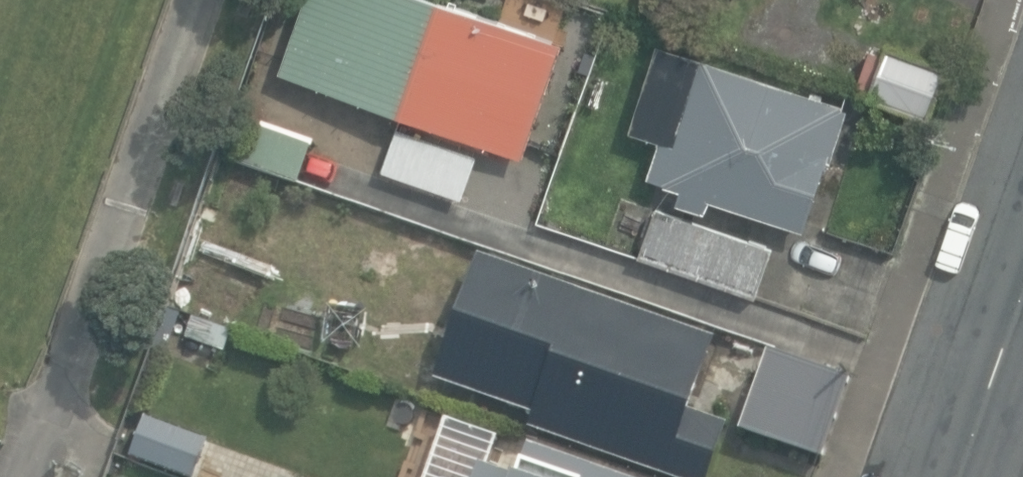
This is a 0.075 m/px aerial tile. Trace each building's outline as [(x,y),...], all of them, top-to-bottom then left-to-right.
[(526,157),(567,42),(448,0),(306,0),(282,71),(526,157)] [(872,95),(930,117),(949,67),(890,45),(888,51),(875,46),(861,83),(874,88),(872,95)] [(713,196),(809,228),(849,108),(661,46),(634,128),(665,139),(653,176),(684,186),(680,200),(708,209),(713,196)] [(243,162),(301,182),(315,141),(266,124),(264,129),(256,126),(243,162)] [(384,172),(464,200),(480,153),(400,125),(384,172)] [(642,256),(757,297),(774,250),(659,209),(642,256)] [(200,255),(247,272),(258,242),(211,224),(200,255)] [(675,476),(711,476),(729,426),(692,412),(717,339),(581,292),(578,300),(532,283),(520,317),(467,298),(436,386),(536,421),(534,428),(675,476)] [(152,352),(162,356),(177,312),(167,308),(152,352)] [(227,351),(234,330),(195,317),(188,338),(227,351)] [(745,430),(823,457),(851,378),(772,350),(745,430)] [(184,476),(198,476),(212,438),(148,414),(132,457),(184,476)] [(527,439),(515,475),(482,464),(478,476),(650,476),(527,439)]
